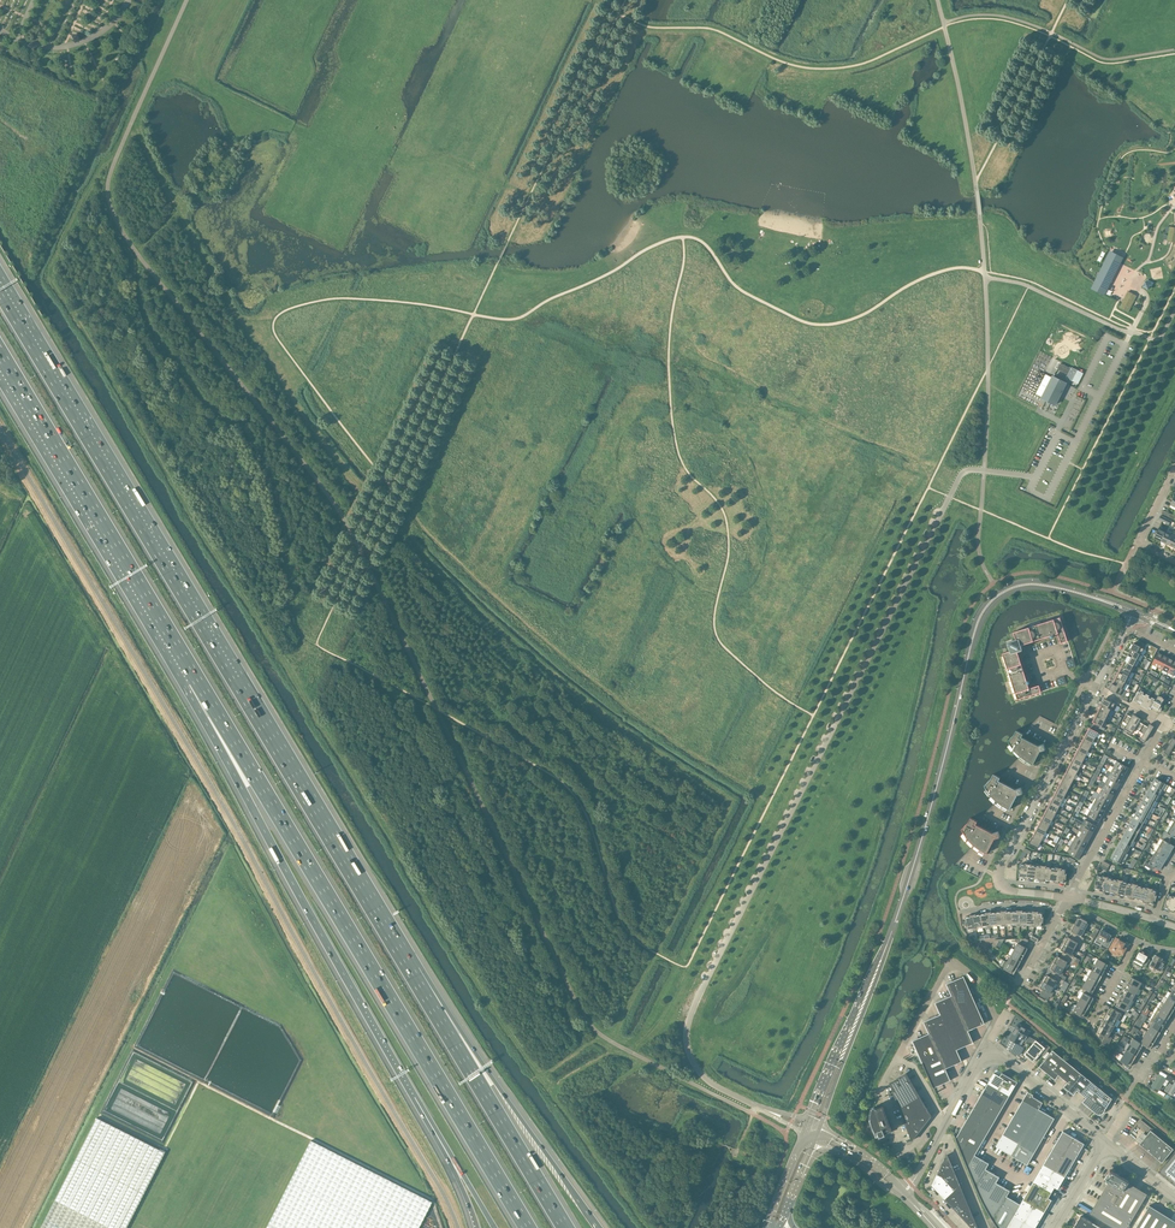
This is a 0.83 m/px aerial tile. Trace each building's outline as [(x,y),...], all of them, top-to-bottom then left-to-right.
[(1167,241),(1174,242),(1174,228),(1170,227),(1167,241)] [(1108,257),(1092,289),(1103,295),(1120,263),(1108,257)] [(1145,281),(1143,287),(1148,289),(1151,284),(1145,281)] [(1128,292),(1120,307),(1129,312),(1136,297),(1128,292)] [(1066,378),(1068,379),(1071,381),(1077,370),(1071,367),(1066,378)] [(1066,383),(1053,376),(1042,398),(1048,401),(1055,405),(1066,383)] [(1172,518),(1174,515),(1164,510),(1162,513),(1172,518)] [(1161,541),(1166,531),(1159,528),(1154,537),(1161,541)] [(1161,541),(1168,544),(1172,535),(1166,531),(1161,541)] [(1016,639),(1008,642),(1010,650),(1003,653),(1017,699),(1041,692),(1039,685),(1029,688),(1018,651),(1023,650),(1021,645),(1058,633),(1061,643),(1068,641),(1060,617),(1014,632),(1016,639)] [(1131,649),(1141,654),(1145,646),(1137,642),(1136,644),(1133,643),(1130,649),(1131,649)] [(1138,660),(1141,654),(1131,649),(1128,655),(1138,660)] [(1157,666),(1163,655),(1158,652),(1152,664),(1157,666)] [(1135,666),(1138,660),(1128,655),(1125,661),(1135,666)] [(1157,666),(1163,669),(1168,658),(1163,655),(1157,666)] [(1163,669),(1168,672),(1174,660),(1168,658),(1163,669)] [(1132,672),(1135,666),(1125,661),(1122,666),(1132,672)] [(1129,677),(1132,672),(1122,666),(1119,672),(1129,677)] [(1126,683),(1129,677),(1119,672),(1116,678),(1126,683)] [(1116,678),(1113,683),(1113,684),(1123,689),(1126,683),(1116,678)] [(1116,696),(1121,698),(1124,700),(1125,697),(1122,696),(1125,690),(1123,689),(1113,684),(1113,683),(1112,683),(1109,689),(1117,693),(1116,696)] [(1140,687),(1139,690),(1133,700),(1133,701),(1134,700),(1139,703),(1145,693),(1146,691),(1140,687)] [(1139,703),(1145,706),(1150,697),(1145,693),(1139,703)] [(1145,706),(1150,709),(1156,700),(1155,700),(1150,697),(1145,706)] [(1104,698),(1101,704),(1102,705),(1102,704),(1112,710),(1114,711),(1117,705),(1119,703),(1113,700),(1112,702),(1104,698)] [(1161,711),(1161,710),(1163,702),(1157,698),(1155,700),(1156,700),(1150,709),(1150,710),(1152,707),(1159,712),(1160,712),(1161,712),(1161,711)] [(1102,705),(1099,710),(1109,715),(1112,710),(1102,704),(1102,705)] [(1099,710),(1096,716),(1106,721),(1109,715),(1099,710)] [(1123,730),(1127,732),(1137,716),(1133,714),(1134,715),(1132,717),(1127,714),(1122,721),(1123,722),(1123,721),(1127,724),(1123,730)] [(1106,721),(1096,716),(1093,722),(1100,726),(1099,728),(1104,731),(1105,728),(1103,727),(1106,721)] [(1136,735),(1144,724),(1143,724),(1138,721),(1140,718),(1140,719),(1140,718),(1137,716),(1127,732),(1131,734),(1135,728),(1139,731),(1136,735)] [(1144,724),(1136,735),(1137,735),(1139,731),(1143,734),(1140,740),(1144,742),(1153,726),(1150,724),(1150,725),(1149,727),(1143,724),(1144,724)] [(1087,734),(1099,740),(1100,738),(1096,736),(1098,732),(1098,733),(1098,732),(1090,728),(1087,734)] [(1012,750),(1013,752),(1014,752),(1015,754),(1017,756),(1019,757),(1019,758),(1021,759),(1023,761),(1025,762),(1028,764),(1030,765),(1031,763),(1033,764),(1040,751),(1046,749),(1044,743),(1038,745),(1022,736),(1023,733),(1016,730),(1014,734),(1008,740),(1010,743),(1008,745),(1009,745),(1010,748),(1012,750)] [(1087,734),(1084,740),(1092,744),(1094,740),(1098,742),(1099,740),(1087,734)] [(1174,743),(1174,741),(1174,739),(1173,738),(1163,754),(1167,756),(1171,750),(1174,753),(1174,743)] [(1084,740),(1081,745),(1093,752),(1094,750),(1090,748),(1092,744),(1084,740)] [(1081,745),(1078,751),(1086,755),(1088,751),(1092,753),(1093,752),(1081,745)] [(1078,751),(1075,757),(1087,763),(1088,761),(1084,759),(1086,755),(1078,751)] [(1075,757),(1072,763),(1080,767),(1082,763),(1086,765),(1087,763),(1075,757)] [(1117,761),(1114,766),(1117,768),(1125,773),(1128,767),(1120,762),(1117,761)] [(1072,763),(1069,768),(1081,775),(1082,773),(1078,771),(1080,767),(1072,763)] [(1114,766),(1111,772),(1122,778),(1125,773),(1117,768),(1114,766)] [(1069,768),(1066,774),(1074,779),(1076,775),(1080,777),(1081,775),(1069,768)] [(1111,772),(1108,777),(1111,779),(1120,784),(1122,778),(1111,772)] [(994,801),(996,802),(998,804),(1000,806),(1002,807),(1007,810),(1008,808),(1010,809),(1017,794),(1023,793),(1021,787),(1016,789),(999,780),(1000,777),(993,774),(991,778),(985,785),(985,784),(984,785),(986,788),(985,790),(987,793),(988,795),(990,797),(992,799),(994,801)] [(1066,774),(1063,780),(1075,786),(1076,784),(1072,783),(1074,779),(1066,774)] [(1108,777),(1105,783),(1108,784),(1117,789),(1120,784),(1111,779),(1108,777)] [(1155,778),(1152,784),(1162,789),(1165,783),(1155,778)] [(1063,780),(1060,786),(1068,790),(1070,786),(1074,788),(1075,786),(1063,780)] [(1105,783),(1102,788),(1114,794),(1117,789),(1108,784),(1105,783)] [(1152,784),(1149,790),(1159,795),(1162,789),(1152,784)] [(1060,786),(1057,792),(1069,798),(1070,796),(1066,794),(1068,790),(1060,786)] [(1111,800),(1114,794),(1102,788),(1099,793),(1111,800)] [(1149,790),(1146,795),(1156,800),(1159,795),(1149,790)] [(1057,792),(1054,797),(1062,802),(1064,798),(1068,800),(1069,798),(1057,792)] [(1099,793),(1096,799),(1108,805),(1111,800),(1099,793)] [(1146,795),(1143,801),(1152,806),(1156,800),(1146,795)] [(1054,797),(1051,803),(1063,809),(1064,807),(1060,806),(1062,802),(1054,797)] [(1096,799),(1093,804),(1105,810),(1108,805),(1096,799)] [(1143,801),(1140,807),(1149,812),(1152,806),(1143,801)] [(1051,803),(1048,809),(1056,813),(1058,809),(1062,811),(1063,809),(1051,803)] [(1102,816),(1105,810),(1093,804),(1090,809),(1102,816)] [(1140,807),(1137,812),(1146,818),(1149,812),(1140,807)] [(1048,809),(1045,815),(1057,821),(1058,819),(1054,817),(1056,813),(1048,809)] [(1102,816),(1090,809),(1087,815),(1099,821),(1102,816)] [(1137,812),(1134,818),(1143,823),(1146,818),(1137,812)] [(1045,815),(1042,820),(1050,825),(1052,821),(1056,823),(1057,821),(1045,815)] [(979,851),(984,854),(985,852),(987,853),(987,852),(994,838),(1000,836),(998,831),(993,832),(976,824),(978,821),(971,817),(968,822),(962,828),(961,828),(963,831),(962,834),(965,838),(968,842),(971,845),(975,849),(979,851)] [(1134,818),(1130,824),(1140,829),(1143,823),(1134,818)] [(1085,819),(1082,825),(1085,826),(1093,831),(1097,826),(1088,821),(1085,819)] [(1042,820),(1039,826),(1051,832),(1051,831),(1048,829),(1050,825),(1042,820)] [(1130,824),(1127,829),(1137,835),(1140,829),(1130,824)] [(1093,831),(1085,826),(1082,825),(1079,830),(1082,832),(1091,837),(1093,831)] [(1039,826),(1036,832),(1044,836),(1046,832),(1050,834),(1051,832),(1039,826)] [(1162,834),(1170,839),(1172,835),(1174,837),(1174,829),(1171,827),(1167,832),(1164,831),(1162,834)] [(1127,829),(1124,835),(1134,840),(1137,835),(1127,829)] [(1042,840),(1044,836),(1036,832),(1033,837),(1032,837),(1045,844),(1046,842),(1042,840)] [(1082,832),(1079,837),(1088,842),(1091,837),(1082,832)] [(1163,839),(1159,845),(1170,851),(1174,845),(1168,842),(1170,839),(1162,834),(1160,838),(1163,839)] [(1085,847),(1088,842),(1079,837),(1076,835),(1073,841),(1085,847)] [(1124,835),(1121,841),(1131,846),(1134,840),(1124,835)] [(1045,844),(1032,837),(1029,843),(1038,848),(1040,844),(1044,846),(1045,844)] [(1082,853),(1085,847),(1073,841),(1070,846),(1073,848),(1082,853)] [(1131,846),(1121,841),(1112,858),(1121,863),(1131,846)] [(1159,845),(1156,851),(1166,857),(1170,851),(1159,845)] [(1068,850),(1067,852),(1068,852),(1070,853),(1079,858),(1082,853),(1073,848),(1070,846),(1068,850)] [(1156,851),(1152,857),(1163,863),(1166,857),(1156,851)] [(1159,869),(1163,863),(1152,857),(1149,863),(1146,861),(1144,865),(1151,869),(1153,866),(1159,869)] [(1027,878),(1028,864),(1026,863),(1026,864),(1020,864),(1020,867),(1019,867),(1019,873),(1019,877),(1024,877),(1024,878),(1027,878)] [(1028,864),(1027,878),(1030,879),(1030,878),(1034,878),(1036,865),(1031,865),(1031,864),(1028,864)] [(1036,865),(1034,878),(1039,879),(1039,880),(1042,880),(1044,865),(1041,865),(1041,866),(1036,865)] [(1044,865),(1042,880),(1045,880),(1049,880),(1051,867),(1046,866),(1044,865)] [(1051,867),(1049,880),(1054,881),(1054,882),(1057,882),(1059,867),(1056,867),(1056,868),(1051,867)] [(1059,867),(1057,882),(1059,882),(1065,882),(1065,879),(1066,879),(1067,873),(1066,873),(1066,869),(1061,869),(1062,868),(1059,867)] [(1102,891),(1106,876),(1103,875),(1103,876),(1098,875),(1097,879),(1096,879),(1095,884),(1096,884),(1095,888),(1100,889),(1099,890),(1102,891)] [(1106,876),(1102,891),(1105,891),(1105,890),(1110,891),(1113,879),(1108,877),(1106,876)] [(1113,879),(1110,891),(1114,893),(1117,894),(1120,880),(1118,879),(1117,880),(1113,879)] [(1120,880),(1117,894),(1119,895),(1120,894),(1124,895),(1128,882),(1123,881),(1123,880),(1120,880)] [(1128,882),(1124,895),(1129,896),(1128,897),(1131,898),(1135,884),(1133,883),(1132,884),(1128,882)] [(1135,884),(1131,898),(1134,899),(1134,898),(1139,899),(1142,886),(1138,885),(1138,884),(1135,884)] [(1142,886),(1139,899),(1143,900),(1143,901),(1146,902),(1150,888),(1147,887),(1147,888),(1142,886)] [(1150,888),(1146,902),(1148,903),(1149,902),(1153,904),(1154,900),(1155,900),(1157,895),(1156,895),(1157,891),(1152,889),(1153,889),(1150,888)] [(1174,900),(1174,896),(1173,896),(1169,895),(1167,898),(1165,903),(1165,904),(1164,907),(1169,909),(1169,910),(1171,911),(1174,900)] [(1005,925),(1004,910),(1001,910),(1001,911),(997,911),(996,912),(997,925),(1002,924),(1002,925),(1005,925)] [(1012,924),(1012,911),(1011,911),(1006,911),(1007,911),(1007,910),(1004,910),(1005,925),(1007,925),(1007,924),(1012,924)] [(1027,924),(1027,911),(1022,911),(1022,910),(1023,910),(1020,910),(1019,925),(1022,925),(1022,924),(1027,924)] [(997,925),(996,912),(991,912),(991,911),(988,912),(990,926),(993,926),(992,926),(992,925),(997,925)] [(1034,925),(1035,911),(1033,911),(1032,911),(1033,911),(1027,911),(1027,924),(1032,925),(1031,925),(1034,926),(1034,925)] [(1034,925),(1034,926),(1037,926),(1036,925),(1042,926),(1042,921),(1043,921),(1043,922),(1044,916),(1043,916),(1043,917),(1043,912),(1038,912),(1038,911),(1038,912),(1038,911),(1035,911),(1034,925)] [(990,926),(988,912),(985,912),(986,912),(986,913),(981,913),(981,914),(983,927),(988,926),(987,926),(987,927),(990,926)] [(976,929),(973,914),(970,915),(970,916),(965,917),(966,921),(966,920),(965,921),(966,926),(967,926),(968,930),(973,929),(976,929)] [(973,914),(976,929),(978,928),(983,927),(981,914),(975,915),(975,914),(976,914),(975,914),(973,914)] [(1074,924),(1085,930),(1088,923),(1087,922),(1087,921),(1080,917),(1080,918),(1078,918),(1075,924),(1074,924)] [(1081,936),(1085,930),(1074,924),(1075,924),(1073,923),(1071,928),(1072,929),(1071,931),(1076,933),(1074,936),(1082,941),(1084,938),(1081,936)] [(1101,930),(1095,942),(1101,945),(1102,944),(1108,947),(1113,938),(1110,936),(1111,935),(1101,929),(1101,930)] [(1063,942),(1074,949),(1076,945),(1077,946),(1079,945),(1080,944),(1081,944),(1082,941),(1074,936),(1072,939),(1068,937),(1067,938),(1065,937),(1063,942)] [(1119,953),(1120,953),(1120,952),(1123,954),(1127,947),(1127,946),(1127,945),(1127,944),(1126,944),(1126,943),(1125,943),(1122,941),(1122,940),(1119,938),(1119,939),(1116,937),(1110,947),(1114,949),(1112,952),(1116,954),(1117,954),(1118,954),(1119,954),(1119,953)] [(1014,949),(1026,955),(1028,950),(1027,950),(1028,948),(1023,945),(1025,943),(1027,944),(1029,940),(1026,938),(1016,938),(1015,941),(1018,943),(1014,949)] [(1063,942),(1060,947),(1061,948),(1061,950),(1065,952),(1064,955),(1075,961),(1077,958),(1073,956),(1074,955),(1073,953),(1072,952),(1074,949),(1063,942)] [(1014,949),(1011,955),(1021,961),(1022,959),(1023,960),(1026,955),(1014,949)] [(1142,951),(1142,952),(1141,952),(1139,951),(1135,960),(1133,963),(1135,963),(1135,964),(1136,965),(1137,967),(1138,968),(1140,969),(1142,966),(1145,967),(1150,959),(1147,957),(1148,956),(1144,953),(1144,952),(1144,951),(1143,951),(1142,951)] [(1161,971),(1166,962),(1163,960),(1163,959),(1155,954),(1149,965),(1150,965),(1150,967),(1152,968),(1154,967),(1161,971)] [(1011,955),(1007,962),(1019,968),(1021,963),(1020,962),(1021,961),(1011,955)] [(1055,956),(1052,961),(1064,968),(1066,964),(1067,964),(1069,964),(1069,963),(1073,965),(1073,964),(1075,961),(1064,955),(1062,958),(1057,956),(1056,957),(1055,956)] [(1095,964),(1105,970),(1108,964),(1098,958),(1095,964)] [(1005,960),(1001,966),(1004,968),(1014,974),(1015,972),(1016,973),(1019,968),(1007,962),(1005,960)] [(1062,971),(1064,968),(1052,961),(1050,966),(1051,967),(1050,969),(1055,971),(1053,974),(1064,980),(1066,977),(1063,975),(1063,974),(1063,972),(1062,971)] [(1095,964),(1092,970),(1102,976),(1105,970),(1095,964)] [(1092,970),(1089,976),(1099,981),(1102,976),(1092,970)] [(1042,980),(1053,987),(1056,983),(1057,983),(1059,983),(1059,982),(1062,984),(1064,980),(1053,974),(1052,977),(1047,975),(1046,976),(1045,975),(1042,980)] [(957,1007),(974,999),(964,976),(963,976),(947,983),(952,995),(957,1007)] [(1089,976),(1085,981),(1096,987),(1099,981),(1089,976)] [(1128,983),(1138,988),(1142,982),(1131,977),(1128,983)] [(1053,987),(1042,980),(1039,985),(1041,986),(1040,988),(1044,990),(1043,993),(1042,992),(1040,995),(1048,1000),(1049,997),(1051,998),(1053,995),(1052,994),(1053,993),(1053,991),(1051,991),(1053,987)] [(1096,987),(1085,981),(1082,987),(1083,988),(1090,992),(1092,993),(1096,987)] [(1128,983),(1125,988),(1135,994),(1138,988),(1128,983)] [(1080,998),(1092,1005),(1094,1000),(1093,999),(1094,997),(1089,995),(1090,992),(1083,988),(1082,991),(1084,992),(1080,998)] [(1125,988),(1122,994),(1132,999),(1135,994),(1125,988)] [(1122,994),(1119,1000),(1129,1005),(1132,999),(1122,994)] [(935,1002),(941,1014),(946,1026),(963,1019),(957,1007),(952,995),(935,1002)] [(1080,998),(1077,1005),(1087,1010),(1088,1009),(1089,1010),(1092,1005),(1080,998)] [(1164,1003),(1174,1009),(1174,1008),(1174,1002),(1167,998),(1164,1003)] [(974,999),(957,1007),(963,1019),(968,1030),(985,1023),(982,1017),(974,999)] [(1126,1011),(1129,1005),(1119,1000),(1116,1006),(1118,1007),(1126,1011)] [(1162,1002),(1158,1008),(1171,1015),(1174,1009),(1164,1003),(1162,1002)] [(1087,1010),(1077,1005),(1073,1011),(1072,1010),(1070,1013),(1077,1017),(1078,1014),(1084,1017),(1087,1012),(1086,1012),(1087,1010)] [(1106,1013),(1118,1019),(1121,1021),(1126,1011),(1118,1007),(1116,1010),(1111,1007),(1110,1009),(1109,1008),(1106,1013)] [(1167,1021),(1171,1015),(1158,1008),(1155,1013),(1157,1014),(1167,1021)] [(1114,1025),(1118,1019),(1106,1013),(1104,1018),(1105,1018),(1104,1020),(1114,1025)] [(1164,1026),(1167,1021),(1157,1014),(1155,1013),(1152,1019),(1154,1020),(1164,1026)] [(924,1021),(929,1033),(935,1045),(951,1038),(946,1026),(941,1014),(924,1021)] [(973,1042),(968,1030),(963,1019),(946,1026),(951,1038),(956,1050),(957,1049),(973,1042)] [(1151,1026),(1161,1032),(1164,1026),(1154,1020),(1152,1019),(1148,1024),(1151,1026)] [(1111,1032),(1114,1025),(1104,1020),(1103,1021),(1102,1020),(1099,1025),(1111,1032)] [(1009,1039),(1019,1044),(1018,1044),(1022,1038),(1025,1040),(1030,1031),(1030,1030),(1029,1031),(1021,1026),(1020,1024),(1019,1023),(1017,1024),(1016,1026),(1016,1028),(1010,1039),(1009,1039)] [(1099,1025),(1097,1030),(1098,1031),(1097,1033),(1102,1035),(1100,1038),(1103,1040),(1101,1043),(1107,1046),(1109,1043),(1110,1040),(1112,1037),(1109,1035),(1111,1032),(1099,1025)] [(1151,1026),(1147,1031),(1157,1037),(1161,1032),(1151,1026)] [(1154,1043),(1157,1037),(1147,1031),(1146,1030),(1143,1036),(1154,1043)] [(913,1040),(923,1064),(940,1056),(935,1045),(929,1033),(913,1040)] [(1143,1036),(1139,1042),(1143,1044),(1150,1049),(1154,1043),(1143,1036)] [(962,1061),(957,1049),(956,1050),(951,1038),(935,1045),(940,1056),(945,1068),(962,1061)] [(1140,1050),(1143,1044),(1139,1042),(1133,1038),(1130,1044),(1140,1050)] [(1036,1040),(1024,1054),(1034,1062),(1045,1048),(1036,1040)] [(1130,1044),(1127,1049),(1137,1055),(1140,1050),(1130,1044)] [(1127,1049),(1123,1055),(1133,1061),(1137,1055),(1127,1049)] [(1043,1057),(1045,1059),(1039,1066),(1050,1075),(1064,1059),(1053,1050),(1050,1053),(1047,1051),(1043,1057)] [(1133,1061),(1123,1055),(1120,1061),(1123,1063),(1126,1065),(1126,1064),(1130,1067),(1133,1061)] [(940,1056),(923,1064),(934,1088),(934,1087),(951,1080),(945,1068),(940,1056)] [(1073,1066),(1064,1059),(1050,1075),(1055,1079),(1059,1075),(1063,1078),(1073,1066)] [(1063,1078),(1068,1082),(1071,1078),(1073,1080),(1075,1078),(1074,1077),(1079,1071),(1073,1066),(1063,1078)] [(1082,1074),(1079,1071),(1074,1077),(1075,1078),(1073,1080),(1071,1078),(1068,1082),(1064,1086),(1069,1090),(1082,1074)] [(988,1083),(1009,1096),(1016,1085),(1000,1076),(994,1072),(988,1083)] [(900,1108),(910,1102),(920,1096),(906,1073),(890,1082),(900,1108)] [(1092,1082),(1082,1074),(1069,1090),(1074,1094),(1077,1090),(1082,1094),(1092,1082)] [(1160,1092),(1168,1079),(1159,1074),(1152,1086),(1160,1092)] [(1101,1089),(1092,1082),(1082,1094),(1086,1097),(1082,1102),(1087,1106),(1094,1097),(1101,1089)] [(1174,1096),(1174,1084),(1172,1082),(1164,1094),(1173,1099),(1174,1096)] [(988,1083),(982,1094),(1003,1106),(1009,1096),(988,1083)] [(1101,1089),(1094,1097),(1107,1107),(1112,1098),(1101,1089)] [(1023,1099),(1039,1109),(1043,1102),(1032,1096),(1033,1094),(1028,1091),(1023,1099)] [(982,1094),(976,1104),(997,1116),(1003,1106),(982,1094)] [(910,1102),(924,1125),(931,1115),(920,1096),(910,1102)] [(1103,1113),(1103,1112),(1107,1107),(1094,1097),(1087,1106),(1097,1113),(1098,1114),(1099,1114),(1100,1114),(1101,1114),(1102,1114),(1102,1113),(1103,1113)] [(1023,1099),(1016,1111),(1032,1120),(1039,1109),(1023,1099)] [(912,1140),(924,1125),(910,1102),(900,1108),(912,1140)] [(976,1104),(970,1114),(991,1127),(997,1116),(976,1104)] [(892,1130),(883,1106),(876,1109),(874,1107),(873,1110),(872,1112),(872,1115),(872,1117),(870,1118),(877,1135),(880,1134),(881,1136),(886,1134),(886,1132),(892,1130)] [(1032,1120),(1048,1130),(1055,1118),(1039,1109),(1032,1120)] [(1016,1111),(1013,1117),(1029,1126),(1032,1120),(1016,1111)] [(970,1114),(964,1125),(985,1137),(991,1127),(970,1114)] [(1013,1117),(1006,1128),(1022,1137),(1025,1132),(1029,1126),(1013,1117)] [(164,1152),(160,1150),(159,1150),(159,1151),(96,1119),(40,1227),(126,1227),(164,1152)] [(1140,1119),(1137,1124),(1147,1132),(1151,1128),(1140,1119)] [(1044,1135),(1048,1130),(1032,1120),(1029,1126),(1044,1135)] [(954,1134),(968,1167),(975,1155),(985,1137),(964,1125),(956,1138),(955,1134),(954,1134)] [(1041,1141),(1044,1135),(1029,1126),(1025,1132),(1041,1141)] [(1006,1128),(1003,1134),(1019,1143),(1022,1137),(1006,1128)] [(1173,1149),(1151,1130),(1139,1144),(1162,1162),(1173,1149)] [(1053,1148),(1074,1160),(1084,1143),(1079,1140),(1063,1131),(1053,1148)] [(1038,1147),(1041,1141),(1025,1132),(1022,1137),(1038,1147)] [(1012,1155),(1019,1143),(1003,1134),(996,1146),(1012,1155)] [(1034,1152),(1038,1147),(1022,1137),(1019,1143),(1034,1152)] [(427,1210),(432,1202),(311,1140),(306,1149),(266,1227),(418,1227),(427,1210)] [(1019,1143),(1012,1155),(1027,1164),(1034,1152),(1019,1143)] [(1053,1148),(1043,1165),(1065,1177),(1074,1160),(1053,1148)] [(945,1157),(942,1164),(948,1167),(952,1165),(948,1154),(947,1155),(948,1156),(945,1157)] [(975,1155),(968,1167),(975,1186),(986,1168),(986,1169),(989,1163),(975,1155)] [(1167,1170),(1174,1177),(1174,1160),(1167,1170)] [(942,1164),(937,1174),(943,1177),(948,1167),(942,1164)] [(956,1175),(952,1165),(948,1167),(943,1177),(949,1183),(956,1175)] [(1065,1177),(1043,1165),(1033,1182),(1052,1192),(1055,1187),(1058,1189),(1065,1177)] [(981,1198),(983,1203),(996,1182),(1000,1176),(986,1169),(986,1168),(975,1186),(978,1192),(981,1198)] [(1104,1179),(1111,1183),(1124,1190),(1127,1184),(1129,1181),(1122,1177),(1122,1176),(1119,1174),(1119,1175),(1110,1170),(1106,1175),(1104,1178),(1105,1178),(1104,1179)] [(943,1177),(937,1174),(933,1184),(945,1198),(950,1194),(955,1189),(949,1183),(943,1177)] [(960,1184),(956,1175),(949,1183),(955,1189),(960,1184)] [(990,1214),(993,1219),(1006,1196),(1007,1196),(1010,1190),(996,1182),(983,1203),(985,1207),(987,1211),(990,1214)] [(1033,1182),(1023,1198),(1045,1211),(1052,1199),(1048,1197),(1052,1192),(1033,1182)] [(1127,1184),(1124,1190),(1111,1183),(1092,1214),(1115,1227),(1127,1227),(1146,1196),(1127,1184)] [(960,1184),(955,1189),(950,1194),(958,1202),(966,1211),(969,1207),(960,1184)] [(945,1198),(953,1207),(958,1202),(950,1194),(945,1198)] [(1007,1196),(1006,1196),(993,1219),(993,1220),(997,1226),(998,1227),(1006,1227),(1014,1215),(1020,1204),(1007,1196)] [(1023,1198),(1020,1204),(1014,1215),(1035,1227),(1045,1211),(1023,1198)] [(953,1207),(961,1215),(966,1211),(958,1202),(953,1207)] [(1149,1205),(1135,1227),(1174,1227),(1174,1221),(1149,1205)] [(961,1215),(969,1224),(974,1219),(969,1207),(966,1211),(961,1215)] [(1006,1227),(1035,1227),(1014,1215),(1006,1227)] [(1092,1222),(1081,1216),(1073,1227),(1089,1227),(1092,1222)] [(974,1219),(969,1224),(973,1227),(978,1227),(974,1219)]
